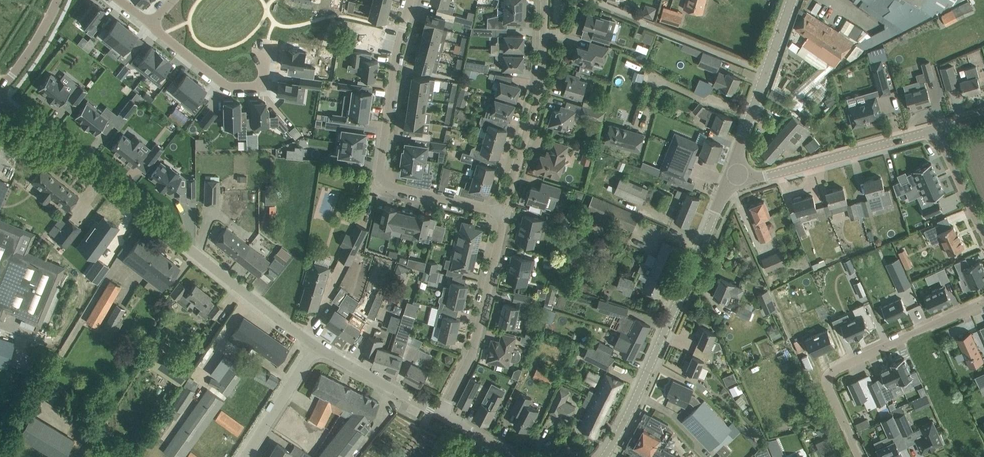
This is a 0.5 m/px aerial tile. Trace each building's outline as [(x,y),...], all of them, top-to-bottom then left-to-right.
[(350,0),(349,0),(348,10),(353,12),(356,2),(350,0)] [(373,6),(390,11),(391,6),(390,5),(391,0),(390,0),(374,0),(373,6)] [(450,0),(431,0),(439,3),(437,9),(453,14),(455,6),(449,4),(450,0)] [(684,8),(703,14),(706,0),(686,0),(684,8)] [(846,58),(850,61),(857,58),(865,48),(866,49),(869,47),(903,30),(925,18),(934,14),(937,9),(940,11),(943,6),(945,7),(949,1),(953,4),(957,2),(960,0),(855,0),(853,2),(885,23),(885,28),(871,35),(863,29),(855,24),(848,35),(859,41),(855,43),(856,44),(846,58)] [(93,1),(79,19),(90,27),(86,32),(91,36),(99,26),(93,22),(103,10),(93,1)] [(656,8),(646,5),(643,15),(653,18),(656,8)] [(373,6),(370,17),(386,21),(387,16),(388,16),(390,11),(373,6)] [(525,7),(505,6),(505,13),(488,17),(488,27),(507,28),(508,21),(525,22),(525,18),(527,18),(528,6),(527,6),(527,7),(525,7)] [(664,7),(660,20),(679,26),(683,13),(664,7)] [(425,24),(426,25),(443,29),(445,19),(454,22),(456,15),(453,14),(437,9),(436,15),(431,14),(428,13),(427,16),(428,16),(425,24)] [(953,9),(941,15),(946,26),(958,20),(953,9)] [(807,12),(796,29),(807,37),(802,45),(834,67),(835,66),(838,61),(853,42),(807,12)] [(599,19),(600,16),(588,13),(583,28),(594,31),(592,38),(609,43),(613,31),(607,29),(609,22),(599,19)] [(472,27),(474,19),(456,15),(454,22),(463,24),(463,26),(472,28),(472,27)] [(103,26),(95,36),(110,48),(126,27),(117,19),(108,30),(103,26)] [(426,25),(424,35),(445,41),(448,30),(443,29),(426,25)] [(126,27),(110,48),(112,46),(121,53),(117,57),(125,64),(135,51),(128,45),(136,35),(134,33),(135,32),(129,27),(128,28),(126,27)] [(472,28),(471,34),(485,35),(485,27),(472,27),(472,28)] [(643,40),(651,43),(655,34),(646,31),(643,40)] [(424,35),(421,45),(442,51),(445,41),(424,35)] [(526,43),(524,42),(524,36),(498,35),(498,41),(497,42),(497,44),(492,44),(491,49),(519,50),(524,50),(524,48),(526,47),(526,43)] [(83,37),(78,43),(83,47),(87,41),(83,37)] [(87,52),(95,42),(90,37),(87,41),(83,47),(82,48),(87,52)] [(589,49),(578,46),(574,61),(582,63),(581,65),(592,68),(595,58),(604,61),(608,48),(591,42),(589,49)] [(421,45),(418,56),(439,62),(442,51),(421,45)] [(797,52),(786,45),(771,88),(793,99),(797,101),(825,75),(834,67),(802,45),(797,52)] [(138,53),(130,63),(145,75),(161,53),(156,49),(155,50),(151,46),(143,57),(138,53)] [(282,49),(280,64),(296,66),(295,75),(301,76),(313,77),(314,68),(303,66),(305,52),(299,52),(299,51),(288,49),(288,50),(282,49)] [(519,50),(491,49),(491,54),(497,54),(497,56),(498,58),(504,58),(504,68),(523,69),(523,68),(525,67),(525,62),(523,61),(524,55),(519,55),(519,50)] [(716,71),(721,58),(704,51),(702,55),(699,64),(716,71)] [(873,62),(871,63),(878,88),(887,85),(878,51),(870,53),(873,62)] [(353,52),(352,65),(360,66),(360,64),(363,65),(361,79),(376,81),(377,72),(378,72),(378,67),(378,62),(371,61),(372,54),(353,52)] [(161,53),(145,75),(160,87),(168,76),(162,72),(171,62),(167,59),(167,58),(161,53)] [(418,56),(415,66),(436,72),(439,62),(418,56)] [(466,60),(464,68),(477,70),(478,62),(466,60)] [(906,92),(911,110),(919,107),(919,105),(931,102),(925,81),(934,78),(930,61),(922,63),(924,72),(917,75),(921,88),(906,92)] [(452,74),(452,77),(458,78),(459,75),(461,67),(456,66),(453,65),(452,74)] [(125,66),(121,70),(126,75),(130,70),(125,66)] [(941,69),(946,88),(958,84),(952,66),(941,69)] [(964,94),(981,90),(977,77),(979,77),(976,66),(965,69),(968,79),(961,82),(964,94)] [(637,69),(634,76),(642,80),(645,73),(637,69)] [(720,71),(717,77),(714,84),(733,93),(740,78),(728,73),(727,74),(720,71)] [(495,99),(498,100),(498,99),(505,101),(507,96),(516,99),(518,94),(520,93),(521,89),(520,87),(520,86),(511,83),(513,76),(496,73),(494,79),(501,82),(501,81),(505,82),(503,88),(499,87),(495,99)] [(567,73),(565,82),(567,82),(564,93),(582,98),(588,81),(580,79),(580,77),(567,73)] [(793,99),(789,107),(795,109),(798,107),(801,110),(803,107),(805,109),(832,84),(830,73),(826,75),(825,75),(797,101),(793,99)] [(49,75),(39,88),(48,95),(46,97),(52,102),(54,100),(59,105),(60,104),(66,96),(69,98),(68,98),(76,104),(77,104),(87,91),(87,90),(79,84),(79,85),(76,82),(65,74),(60,79),(59,80),(51,74),(50,75),(49,75)] [(172,80),(164,90),(179,102),(195,81),(186,74),(177,84),(172,80)] [(278,80),(276,93),(284,95),(284,99),(297,101),(299,88),(306,89),(307,87),(321,89),(323,79),(313,77),(301,76),(300,83),(278,80)] [(414,76),(412,87),(434,90),(436,79),(414,76)] [(195,81),(179,102),(194,114),(202,104),(197,100),(205,89),(203,87),(204,86),(198,82),(197,83),(195,81)] [(96,82),(88,91),(96,98),(104,89),(96,82)] [(373,92),(362,91),(363,85),(347,82),(346,89),(351,90),(350,96),(345,95),(345,102),(371,106),(372,101),(374,101),(375,95),(373,93),(373,92)] [(432,101),(434,90),(412,87),(411,97),(427,100),(427,101),(432,101)] [(771,88),(768,99),(788,109),(789,107),(793,99),(771,88)] [(469,91),(461,89),(459,97),(467,99),(469,91)] [(153,98),(146,92),(143,96),(150,102),(153,98)] [(833,94),(824,99),(828,107),(837,101),(833,94)] [(871,118),(881,116),(876,95),(865,98),(865,101),(847,106),(853,126),(863,124),(863,121),(863,120),(863,119),(864,119),(869,117),(870,117),(871,117),(871,118)] [(409,108),(426,110),(427,101),(427,100),(411,97),(409,108)] [(130,98),(119,112),(127,118),(138,104),(130,98)] [(489,103),(485,116),(499,121),(501,115),(511,117),(515,104),(505,101),(498,99),(498,100),(496,105),(489,103)] [(232,100),(224,100),(224,127),(238,126),(238,137),(246,137),(246,128),(246,117),(246,110),(240,111),(240,103),(232,103),(232,100)] [(252,117),(246,117),(246,128),(257,128),(257,126),(281,126),(283,128),(289,124),(280,113),(273,119),(268,119),(267,110),(265,110),(265,102),(259,102),(259,100),(250,100),(250,107),(252,107),(252,117)] [(87,101),(74,117),(82,123),(81,125),(82,126),(86,129),(87,130),(88,128),(96,134),(100,129),(106,133),(113,124),(100,114),(94,109),(96,107),(87,101)] [(350,109),(349,117),(369,120),(369,118),(371,118),(372,112),(370,110),(371,106),(345,102),(344,106),(345,108),(350,109)] [(725,133),(731,118),(718,112),(718,113),(705,108),(700,103),(693,110),(699,115),(707,118),(705,124),(712,127),(725,133)] [(592,117),(602,120),(605,112),(583,105),(581,112),(593,115),(592,117)] [(575,111),(571,110),(561,107),(560,109),(557,111),(555,110),(550,124),(565,129),(565,126),(569,125),(571,125),(575,111)] [(424,121),(426,110),(409,108),(408,119),(424,121)] [(208,110),(199,122),(206,128),(215,116),(208,110)] [(792,113),(779,128),(798,145),(811,130),(792,113)] [(333,121),(346,123),(348,116),(337,114),(336,116),(333,116),(333,121)] [(487,131),(485,137),(503,143),(506,132),(500,130),(501,127),(498,126),(499,121),(485,116),(482,115),(480,121),(485,130),(487,131)] [(405,127),(404,130),(408,131),(408,130),(412,131),(412,137),(431,140),(432,133),(429,132),(430,122),(424,121),(408,119),(407,119),(405,127)] [(337,141),(368,146),(369,138),(367,138),(367,133),(355,131),(356,124),(346,123),(333,121),(327,120),(326,120),(327,120),(334,121),(333,128),(343,130),(342,142),(337,141)] [(605,142),(639,152),(644,134),(610,124),(605,142)] [(301,134),(295,126),(289,131),(295,139),(301,134)] [(798,145),(779,128),(759,151),(772,162),(786,146),(793,152),(798,145)] [(662,170),(659,175),(668,179),(672,181),(682,185),(684,179),(686,180),(701,143),(675,133),(660,169),(662,170)] [(144,159),(151,165),(164,149),(156,143),(146,156),(137,149),(142,141),(135,135),(131,140),(123,134),(111,148),(119,155),(124,159),(125,159),(133,166),(139,158),(143,160),(144,159)] [(470,153),(472,154),(486,158),(488,159),(490,153),(493,154),(494,152),(500,153),(503,143),(485,137),(484,143),(481,142),(472,147),(470,153)] [(698,155),(699,155),(714,161),(721,144),(705,137),(698,155)] [(814,137),(806,144),(812,152),(820,144),(814,137)] [(447,152),(448,143),(431,140),(430,149),(447,152)] [(247,149),(247,141),(238,141),(238,149),(247,149)] [(367,153),(368,146),(337,141),(337,142),(342,142),(340,154),(332,153),(329,155),(328,162),(336,163),(336,164),(350,166),(351,157),(364,158),(364,153),(367,153)] [(563,163),(565,157),(564,157),(568,145),(554,141),(550,152),(549,156),(541,154),(537,170),(559,177),(561,172),(563,172),(565,171),(566,166),(565,164),(563,163)] [(403,150),(402,156),(424,159),(424,158),(426,158),(428,146),(407,143),(406,150),(403,150)] [(287,149),(286,157),(302,159),(303,148),(295,147),(295,150),(287,149)] [(585,150),(581,161),(589,163),(593,152),(585,150)] [(496,168),(484,164),(486,158),(472,154),(472,155),(466,153),(464,159),(472,162),(471,167),(474,168),(472,175),(492,181),(496,168)] [(424,159),(402,156),(401,162),(404,163),(402,173),(418,175),(417,184),(430,186),(432,172),(423,171),(424,159)] [(900,181),(893,184),(897,196),(906,192),(937,178),(936,175),(937,175),(936,174),(931,163),(929,164),(928,162),(923,165),(923,166),(914,170),(914,171),(915,171),(906,175),(909,180),(902,184),(900,181)] [(161,163),(150,176),(158,182),(156,184),(163,189),(165,188),(169,191),(173,187),(179,192),(180,193),(186,193),(186,195),(196,195),(195,179),(186,179),(186,186),(182,186),(177,182),(180,178),(176,175),(178,173),(170,167),(168,169),(161,163)] [(447,167),(442,182),(449,184),(453,168),(447,167)] [(51,197),(67,210),(78,196),(42,168),(31,182),(41,190),(37,196),(46,203),(51,197)] [(492,181),(472,175),(470,182),(467,180),(465,187),(462,186),(460,193),(475,197),(476,191),(488,194),(492,181)] [(620,177),(614,192),(642,203),(648,189),(620,177)] [(864,181),(868,195),(880,192),(883,204),(892,202),(889,189),(885,190),(881,177),(864,181)] [(937,178),(906,192),(909,200),(925,193),(930,205),(922,208),(922,209),(925,217),(926,217),(942,210),(943,210),(939,201),(938,201),(938,202),(935,196),(944,192),(944,191),(944,192),(939,181),(939,180),(938,180),(937,178)] [(219,180),(205,180),(204,203),(218,204),(219,180)] [(532,186),(527,201),(550,208),(550,210),(553,210),(557,197),(558,198),(561,188),(542,182),(540,189),(532,186)] [(689,226),(700,198),(675,187),(673,192),(676,193),(675,195),(684,198),(675,220),(689,226)] [(849,208),(852,218),(859,216),(855,203),(848,205),(846,197),(843,187),(827,192),(829,201),(831,206),(833,213),(849,208)] [(586,211),(633,231),(639,216),(593,196),(586,211)] [(799,218),(793,221),(799,235),(807,232),(802,221),(818,216),(813,196),(801,199),(801,196),(794,198),(795,201),(794,201),(799,218)] [(869,199),(855,203),(859,216),(873,212),(869,199)] [(770,216),(768,210),(764,201),(749,207),(755,221),(753,222),(761,242),(772,237),(764,218),(770,216)] [(396,208),(385,206),(382,219),(376,217),(371,234),(378,236),(379,229),(391,232),(392,227),(396,208)] [(911,228),(925,223),(919,206),(904,211),(911,228)] [(403,227),(407,211),(403,210),(402,211),(397,210),(397,209),(396,208),(392,227),(403,229),(403,227)] [(413,237),(418,215),(413,214),(413,213),(407,211),(403,227),(403,229),(404,229),(403,231),(402,236),(413,239),(414,238),(413,237)] [(418,215),(413,237),(414,238),(431,242),(434,227),(429,226),(431,217),(419,214),(418,215)] [(541,237),(545,220),(524,215),(520,232),(518,231),(516,241),(533,245),(536,236),(541,237)] [(54,237),(67,247),(81,228),(68,218),(54,237)] [(93,229),(83,242),(101,254),(120,229),(113,224),(106,218),(96,231),(93,229)] [(3,320),(7,312),(41,326),(42,324),(47,326),(62,289),(55,286),(58,278),(60,279),(65,267),(26,251),(33,233),(0,220),(0,319),(3,320)] [(458,229),(455,244),(477,250),(482,229),(474,227),(475,224),(463,221),(461,229),(458,229)] [(949,254),(964,247),(957,232),(956,232),(953,225),(942,230),(939,223),(924,229),(927,237),(939,232),(949,254)] [(351,264),(368,230),(356,225),(348,241),(339,258),(351,264)] [(215,242),(237,259),(248,245),(226,228),(215,242)] [(140,237),(123,260),(149,280),(153,275),(166,285),(179,267),(140,237)] [(664,242),(654,266),(642,261),(638,271),(650,276),(644,290),(659,296),(679,248),(664,242)] [(477,250),(455,244),(451,260),(452,260),(451,268),(464,271),(464,268),(472,270),(477,250)] [(258,276),(262,271),(268,264),(270,262),(248,245),(237,259),(258,276)] [(282,247),(276,254),(282,258),(287,252),(282,247)] [(904,249),(898,252),(902,260),(908,257),(904,249)] [(762,258),(767,271),(771,269),(774,274),(780,271),(778,267),(786,263),(780,250),(762,258)] [(510,268),(507,280),(527,285),(530,268),(532,269),(534,260),(532,260),(533,259),(513,255),(511,264),(510,268)] [(966,257),(954,263),(961,278),(966,276),(971,287),(983,282),(983,271),(980,261),(970,266),(966,257)] [(268,264),(262,271),(272,279),(278,272),(283,265),(275,258),(269,265),(268,264)] [(409,258),(407,265),(416,268),(417,260),(409,258)] [(98,259),(86,275),(95,282),(107,266),(98,259)] [(898,259),(886,264),(899,292),(911,286),(898,259)] [(427,260),(425,270),(431,272),(432,270),(436,271),(438,263),(427,260)] [(307,281),(303,295),(300,304),(317,309),(329,268),(310,262),(304,280),(307,281)] [(944,267),(936,271),(941,283),(950,279),(944,267)] [(430,272),(424,271),(422,279),(428,281),(430,272)] [(445,285),(444,290),(466,296),(469,285),(465,284),(466,278),(454,275),(451,287),(445,285)] [(620,276),(616,287),(631,292),(635,281),(620,276)] [(714,295),(723,299),(728,301),(732,292),(741,295),(744,288),(722,278),(714,295)] [(850,278),(840,282),(847,301),(856,298),(850,278)] [(98,328),(121,287),(109,280),(104,289),(85,321),(98,328)] [(210,297),(195,284),(191,290),(179,281),(170,294),(178,300),(177,301),(186,308),(193,300),(202,307),(198,312),(205,318),(209,314),(214,318),(222,308),(217,304),(216,305),(209,299),(210,297)] [(860,281),(854,283),(860,296),(866,294),(860,281)] [(550,284),(545,302),(552,304),(555,292),(557,293),(559,287),(550,284)] [(938,288),(932,290),(933,293),(925,296),(924,297),(930,311),(931,310),(951,301),(945,287),(944,288),(943,285),(938,288)] [(348,292),(341,287),(332,300),(339,305),(348,292)] [(783,287),(771,292),(781,314),(792,308),(783,287)] [(378,291),(375,298),(368,316),(375,319),(382,301),(382,300),(386,291),(381,289),(380,292),(378,291)] [(768,289),(757,294),(766,312),(776,307),(768,289)] [(441,302),(440,307),(446,309),(458,312),(459,306),(463,307),(466,296),(444,290),(443,295),(441,296),(440,300),(441,302)] [(517,330),(521,312),(523,302),(529,304),(531,295),(515,292),(513,300),(518,301),(516,306),(504,303),(502,313),(499,312),(496,324),(503,326),(504,323),(510,325),(509,328),(517,330)] [(901,298),(882,307),(888,321),(908,312),(901,298)] [(599,300),(596,310),(614,315),(614,313),(621,315),(625,316),(626,314),(628,308),(599,300)] [(391,351),(386,368),(398,372),(402,358),(410,334),(416,316),(419,305),(408,301),(404,313),(391,351)] [(841,324),(847,339),(848,339),(855,336),(855,337),(855,338),(864,334),(863,334),(863,332),(869,329),(869,330),(870,329),(869,328),(875,326),(869,312),(868,313),(863,304),(853,308),(857,317),(842,324),(841,324)] [(125,310),(116,305),(102,330),(104,330),(101,335),(112,342),(123,322),(119,320),(125,310)] [(733,312),(750,319),(753,312),(736,305),(733,312)] [(340,332),(352,313),(342,306),(338,311),(336,309),(327,323),(340,332)] [(435,324),(442,326),(458,330),(461,319),(457,318),(458,312),(446,309),(440,307),(435,324)] [(353,341),(362,327),(359,325),(363,320),(352,313),(340,332),(353,341)] [(619,323),(617,328),(622,330),(629,334),(629,333),(644,340),(651,326),(642,321),(636,319),(626,314),(625,316),(621,315),(618,322),(619,323)] [(252,346),(278,364),(288,349),(243,318),(229,339),(248,352),(252,346)] [(387,327),(393,329),(396,321),(390,319),(387,327)] [(458,330),(442,326),(437,343),(450,346),(451,340),(455,341),(458,330)] [(706,347),(704,353),(714,357),(715,351),(715,350),(722,347),(720,341),(713,339),(716,333),(701,326),(699,330),(698,334),(701,336),(698,344),(706,347)] [(827,329),(806,339),(813,355),(835,345),(827,329)] [(622,330),(613,347),(621,350),(620,351),(634,359),(644,340),(629,333),(629,334),(622,330)] [(956,338),(969,367),(970,367),(970,366),(983,360),(983,361),(971,331),(970,332),(970,333),(958,338),(957,338),(956,338)] [(410,334),(402,358),(412,363),(405,376),(420,384),(423,380),(428,371),(420,367),(422,363),(427,365),(432,355),(419,348),(422,341),(410,334)] [(488,360),(503,364),(504,359),(509,360),(512,361),(515,362),(518,361),(520,359),(521,357),(521,353),(518,350),(514,349),(513,349),(516,337),(502,334),(500,342),(493,340),(488,360)] [(367,342),(364,351),(376,355),(373,364),(386,368),(391,351),(381,348),(384,341),(369,336),(367,342)] [(521,336),(520,341),(531,344),(532,338),(521,336)] [(13,343),(0,338),(0,366),(5,367),(13,343)] [(600,341),(596,349),(610,356),(614,348),(600,341)] [(610,356),(596,349),(589,346),(583,357),(609,370),(614,358),(610,356)] [(144,362),(180,386),(188,373),(152,349),(144,362)] [(714,357),(704,353),(702,358),(693,355),(690,363),(686,361),(684,365),(682,369),(689,372),(686,377),(696,383),(703,391),(707,388),(701,381),(699,383),(697,380),(700,374),(699,373),(702,366),(711,370),(714,357)] [(249,365),(238,357),(220,382),(211,378),(208,384),(218,389),(227,395),(249,365)] [(897,361),(891,363),(901,385),(902,385),(901,383),(909,379),(912,385),(921,381),(916,370),(911,373),(904,358),(904,357),(902,358),(901,357),(896,359),(897,361)] [(881,370),(880,370),(886,384),(881,386),(887,399),(896,395),(893,389),(901,385),(891,363),(891,364),(892,365),(881,370)] [(533,376),(550,384),(555,374),(538,366),(533,376)] [(259,368),(254,376),(273,388),(279,379),(270,373),(269,374),(259,368)] [(727,384),(737,380),(734,372),(724,376),(727,384)] [(344,416),(356,391),(321,373),(312,391),(321,396),(309,419),(324,426),(332,410),(340,414),(344,416)] [(590,390),(586,397),(611,409),(624,382),(605,373),(596,393),(590,390)] [(172,405),(171,406),(181,412),(195,391),(194,390),(199,382),(189,376),(183,385),(184,385),(171,405),(172,405)] [(471,377),(458,403),(468,408),(481,382),(471,377)] [(849,383),(848,383),(857,403),(857,402),(867,398),(868,398),(867,397),(871,396),(875,405),(877,404),(877,405),(878,405),(878,404),(886,401),(877,379),(876,380),(868,383),(867,383),(868,384),(862,387),(859,379),(858,379),(849,384),(849,383)] [(691,402),(696,407),(702,402),(695,395),(692,394),(693,389),(673,380),(668,393),(671,394),(669,399),(686,407),(688,401),(691,402)] [(739,383),(729,388),(734,396),(743,391),(739,383)] [(576,407),(566,402),(570,393),(568,392),(569,389),(562,386),(560,389),(559,388),(548,410),(550,412),(557,416),(559,414),(570,419),(576,407)] [(474,417),(488,424),(496,410),(505,392),(497,387),(494,393),(489,390),(482,403),(474,417)] [(923,387),(918,390),(921,396),(926,394),(923,387)] [(210,390),(204,398),(219,408),(213,418),(232,430),(239,419),(227,412),(231,405),(210,390)] [(365,434),(369,429),(368,429),(364,423),(367,419),(369,420),(379,403),(356,391),(344,416),(348,418),(317,456),(347,456),(365,434)] [(528,431),(539,410),(528,404),(532,398),(521,392),(513,407),(520,411),(513,424),(528,431)] [(928,395),(920,399),(924,407),(931,404),(928,395)] [(611,409),(586,397),(582,405),(588,408),(579,427),(597,436),(611,409)] [(704,400),(702,402),(696,407),(682,421),(710,450),(713,447),(718,452),(718,451),(725,444),(731,451),(739,444),(733,437),(740,430),(732,422),(728,425),(704,400)] [(904,413),(894,417),(903,435),(912,431),(904,413)] [(55,456),(64,456),(74,440),(31,415),(19,435),(55,456)] [(663,448),(665,445),(659,442),(666,430),(672,434),(674,430),(668,424),(652,415),(645,427),(640,436),(635,445),(635,448),(648,454),(647,455),(646,455),(645,456),(679,456),(663,448)] [(892,415),(881,420),(889,436),(900,431),(892,415)] [(192,417),(187,426),(196,432),(209,440),(213,433),(225,440),(232,430),(213,418),(207,427),(192,417)] [(740,420),(736,424),(747,437),(752,433),(740,420)] [(867,420),(857,424),(859,430),(869,426),(867,420)] [(933,421),(921,427),(925,437),(916,441),(922,453),(931,449),(931,450),(936,448),(936,447),(943,444),(942,442),(944,441),(941,435),(939,436),(933,421)] [(190,441),(214,456),(215,456),(221,447),(209,440),(196,432),(190,441)] [(824,439),(826,444),(818,448),(822,456),(838,456),(828,433),(827,434),(829,437),(824,439)] [(184,451),(194,456),(214,456),(190,441),(184,451)] [(895,441),(877,449),(880,456),(899,456),(902,456),(895,441)] [(755,452),(757,456),(772,456),(765,442),(755,452)] [(296,456),(277,444),(270,456),(272,456),(296,456)] [(731,450),(725,444),(718,451),(718,452),(723,456),(724,456),(731,450)] [(771,451),(774,456),(784,456),(780,447),(771,451)]
